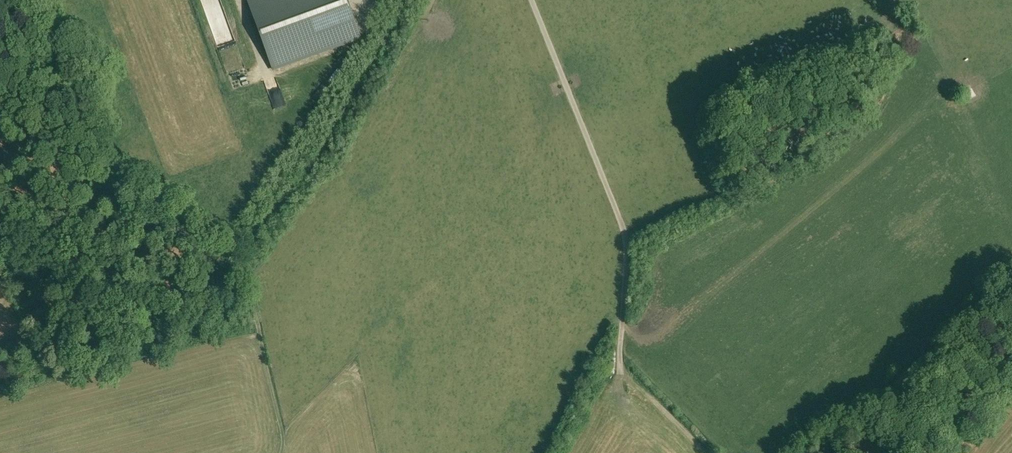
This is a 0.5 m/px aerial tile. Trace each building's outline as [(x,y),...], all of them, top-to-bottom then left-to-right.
[(346,0),(250,0),(247,1),(271,70),(359,39),(346,0)]
